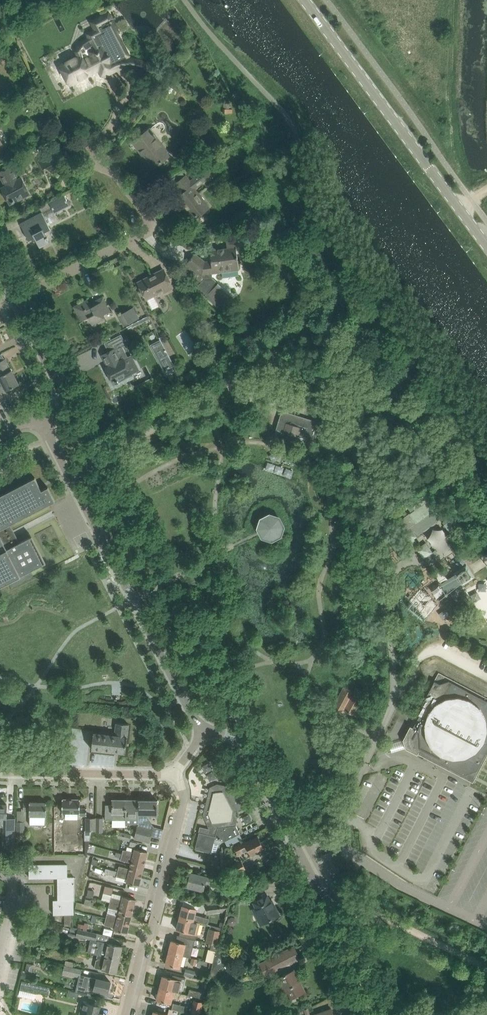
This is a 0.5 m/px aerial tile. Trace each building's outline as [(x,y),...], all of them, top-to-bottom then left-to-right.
[(75,51),(77,56),(60,65),(62,70),(61,73),(64,79),(67,79),(70,85),(99,70),(102,75),(114,69),(113,65),(131,56),(112,20),(86,33),(88,37),(84,39),(82,41),(78,46),(75,51)] [(0,42),(0,44),(1,44),(0,45),(0,46),(6,52),(12,45),(4,37),(0,42)] [(153,168),(170,155),(149,129),(133,142),(153,168)] [(209,208),(195,189),(216,173),(206,160),(195,168),(199,173),(189,181),(186,176),(174,184),(182,194),(176,198),(193,220),(209,208)] [(13,165),(0,171),(0,175),(5,185),(1,187),(10,203),(30,193),(22,176),(19,177),(13,165)] [(59,197),(54,200),(49,202),(55,212),(69,205),(64,194),(59,197)] [(50,229),(42,212),(20,223),(29,240),(35,237),(40,247),(50,242),(45,231),(50,229)] [(206,231),(206,241),(217,241),(217,231),(206,231)] [(187,263),(205,277),(197,287),(221,310),(234,297),(213,278),(212,274),(239,270),(235,240),(226,241),(227,248),(210,250),(211,261),(205,261),(195,253),(187,263)] [(164,269),(138,282),(146,299),(147,298),(152,308),(159,305),(154,295),(163,290),(164,292),(173,288),(164,269)] [(110,311),(106,303),(103,297),(96,301),(97,304),(92,306),(88,299),(74,306),(82,320),(89,317),(92,324),(106,317),(104,314),(110,311)] [(119,315),(125,326),(139,318),(133,307),(119,315)] [(119,337),(112,341),(114,346),(116,349),(121,346),(124,345),(120,337),(119,337)] [(160,340),(150,345),(159,361),(168,356),(160,340)] [(109,353),(103,356),(108,367),(106,368),(108,372),(106,373),(110,381),(112,380),(114,384),(131,375),(131,374),(138,370),(131,356),(127,358),(124,360),(123,359),(120,361),(114,350),(116,349),(114,346),(112,341),(105,344),(109,353)] [(6,389),(6,391),(19,384),(12,370),(10,371),(7,365),(8,364),(5,358),(0,361),(0,378),(0,379),(6,389)] [(191,371),(185,375),(188,381),(195,377),(191,371)] [(276,429),(274,436),(303,445),(305,439),(306,434),(308,434),(308,435),(316,437),(317,432),(320,425),(313,423),(309,421),(310,420),(282,411),(281,416),(280,420),(279,420),(278,422),(276,429)] [(150,448),(154,454),(165,447),(161,440),(150,448)] [(8,582),(30,571),(43,564),(30,537),(20,542),(13,546),(10,540),(7,534),(4,528),(10,524),(49,504),(55,501),(48,487),(42,490),(39,485),(35,477),(0,495),(0,586),(8,582)] [(444,524),(451,533),(460,526),(453,518),(459,513),(452,504),(450,507),(443,498),(440,500),(434,491),(431,493),(424,484),(415,491),(418,495),(415,497),(420,503),(426,499),(431,506),(434,504),(441,513),(443,511),(450,520),(444,524)] [(257,528),(262,538),(272,541),(281,536),(284,526),(280,516),(270,513),(260,518),(257,528)] [(407,529),(401,533),(408,542),(405,544),(412,553),(417,549),(424,558),(433,551),(428,545),(426,543),(420,547),(414,538),(417,536),(410,527),(407,529)] [(455,573),(456,575),(462,584),(463,586),(475,578),(473,576),(467,565),(455,573)] [(447,677),(438,672),(434,681),(419,709),(418,711),(417,713),(403,740),(406,747),(473,783),(486,756),(486,698),(447,677)] [(365,692),(355,688),(353,692),(344,687),(332,709),(341,714),(344,710),(353,714),(365,692)] [(129,724),(119,722),(117,722),(115,735),(93,733),(92,749),(125,752),(129,724)] [(217,784),(210,787),(204,812),(203,815),(209,830),(211,830),(211,832),(212,832),(212,833),(213,834),(213,835),(216,836),(215,838),(213,847),(217,848),(218,843),(220,844),(223,840),(225,841),(228,846),(243,839),(236,825),(238,814),(238,810),(248,806),(235,781),(225,785),(217,784)] [(87,815),(87,812),(87,808),(80,808),(80,799),(62,799),(62,809),(62,813),(80,813),(80,815),(87,815)] [(126,820),(126,818),(126,799),(112,799),(112,805),(106,805),(105,820),(126,820)] [(139,799),(126,799),(126,818),(126,820),(125,823),(139,823),(139,822),(139,799)] [(139,799),(139,822),(144,822),(145,813),(157,813),(157,800),(139,799)] [(29,824),(46,824),(46,812),(46,802),(23,802),(23,810),(29,810),(29,814),(29,824)] [(4,826),(4,849),(15,849),(15,815),(7,815),(7,804),(0,804),(0,826),(4,826)] [(92,830),(96,830),(96,818),(86,818),(86,830),(85,830),(85,840),(90,840),(92,830)] [(25,833),(25,822),(17,821),(17,833),(18,833),(22,833),(25,833)] [(137,825),(136,832),(151,836),(153,829),(137,825)] [(195,849),(206,851),(212,853),(213,847),(215,838),(216,836),(213,835),(213,834),(212,833),(212,832),(211,832),(211,830),(209,830),(208,834),(199,832),(195,849)] [(150,841),(151,836),(136,832),(134,837),(150,841)] [(245,840),(234,845),(238,852),(248,848),(252,855),(259,852),(258,850),(264,847),(265,844),(263,841),(260,840),(258,836),(246,842),(245,840)] [(148,852),(135,848),(134,852),(123,849),(122,853),(146,859),(148,852)] [(146,859),(122,853),(121,857),(121,860),(130,862),(129,868),(142,872),(145,863),(146,859)] [(242,861),(228,867),(232,875),(246,868),(242,861)] [(30,865),(30,878),(58,878),(58,900),(53,900),(54,914),(63,914),(65,914),(73,914),(73,901),(74,901),(74,900),(74,877),(67,877),(67,865),(40,865),(30,865)] [(129,868),(119,866),(118,871),(141,877),(142,872),(129,868)] [(118,871),(106,868),(105,873),(128,878),(127,882),(139,885),(141,877),(118,871)] [(228,872),(216,869),(214,877),(226,880),(228,872)] [(207,877),(200,875),(191,873),(187,886),(210,891),(212,884),(214,878),(207,877)] [(87,894),(94,896),(96,889),(89,887),(87,894)] [(265,922),(271,920),(279,915),(275,907),(274,908),(267,893),(253,900),(265,922)] [(110,901),(134,907),(136,899),(126,896),(123,896),(122,900),(116,899),(111,897),(110,901)] [(110,904),(109,907),(120,910),(119,913),(131,916),(133,910),(134,907),(110,901),(110,904)] [(214,904),(215,912),(226,911),(228,902),(214,904)] [(180,907),(179,912),(180,912),(179,917),(194,921),(200,922),(208,924),(209,918),(195,914),(196,909),(182,905),(182,907),(180,907)] [(107,913),(106,918),(129,924),(130,921),(131,916),(119,913),(118,916),(107,913)] [(229,918),(228,921),(230,924),(234,925),(237,922),(237,919),(235,916),(231,916),(229,918)] [(179,917),(177,929),(181,930),(180,935),(196,939),(197,934),(198,934),(200,922),(194,921),(179,917)] [(105,922),(105,925),(115,927),(115,930),(118,930),(127,933),(129,924),(106,918),(105,922)] [(218,945),(217,945),(218,945),(218,944),(222,928),(219,927),(211,925),(210,928),(206,942),(218,945)] [(76,936),(95,941),(97,933),(94,932),(75,928),(75,929),(78,930),(76,936)] [(172,940),(169,952),(183,956),(183,955),(191,957),(195,940),(196,940),(196,939),(180,935),(178,935),(176,941),(172,940)] [(95,954),(98,954),(105,956),(120,959),(123,946),(98,940),(95,954)] [(218,945),(217,945),(209,978),(221,972),(219,968),(228,963),(218,945)] [(294,946),(281,953),(261,963),(267,974),(273,971),(276,978),(286,999),(305,989),(294,969),(292,970),(288,963),(300,957),(294,946)] [(76,955),(88,958),(89,953),(78,950),(76,955)] [(169,952),(166,964),(175,966),(180,967),(183,956),(169,952)] [(208,962),(203,961),(198,960),(199,953),(194,952),(191,964),(206,968),(208,962)] [(117,972),(120,959),(105,956),(98,954),(95,967),(117,972)] [(34,964),(27,963),(25,971),(32,973),(34,964)] [(73,968),(73,967),(65,965),(63,973),(80,977),(82,970),(73,968)] [(195,971),(186,968),(184,974),(194,977),(195,971)] [(161,976),(159,981),(161,982),(160,985),(160,987),(174,991),(182,993),(186,977),(173,974),(172,978),(163,976),(161,976)] [(77,984),(75,992),(91,996),(92,993),(94,993),(95,989),(98,990),(108,993),(111,981),(101,979),(97,978),(90,976),(88,982),(87,986),(77,984)] [(50,987),(22,981),(21,988),(49,994),(50,987)] [(160,987),(157,999),(166,1002),(171,1003),(174,991),(160,987)] [(185,988),(183,994),(189,995),(200,998),(201,992),(185,988)] [(194,999),(191,1012),(200,1014),(203,1001),(194,999)] [(101,1013),(98,1012),(100,1006),(83,1002),(80,1014),(100,1014),(101,1013)] [(188,1007),(174,1003),(172,1009),(186,1012),(188,1007)]
